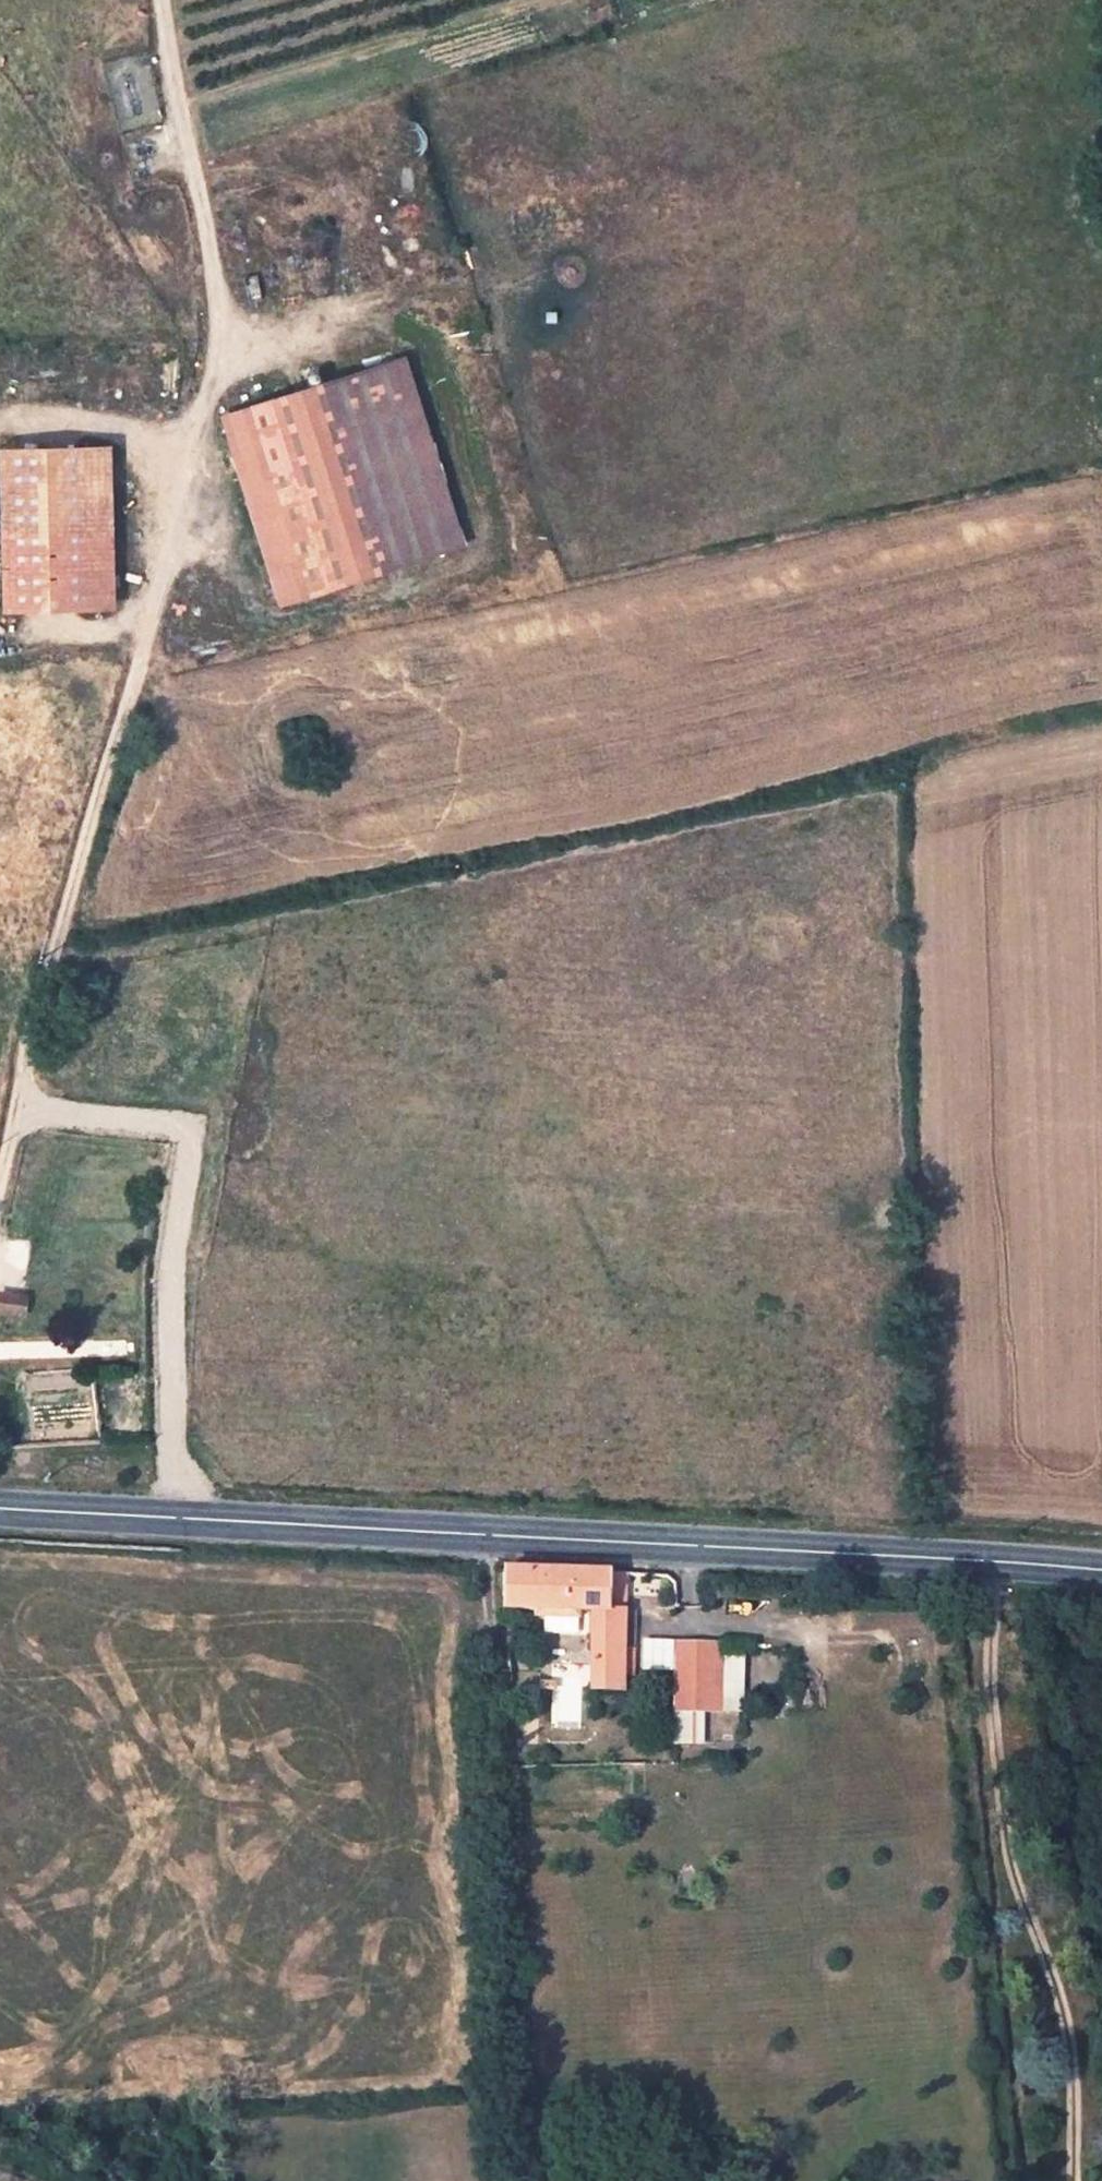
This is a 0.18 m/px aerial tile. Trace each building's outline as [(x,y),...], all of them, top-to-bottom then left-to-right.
[(411,356),(243,408),(303,593),(473,541),(411,356)] [(114,449),(5,450),(7,613),(116,612),(114,449)] [(0,1294),(0,1311),(27,1315),(30,1293),(1,1289),(0,1294)] [(529,1621),(560,1622),(560,1610),(587,1611),(587,1623),(588,1669),(623,1671),(629,1671),(629,1647),(617,1647),(619,1571),(499,1566),(497,1606),(529,1609),(529,1621)] [(560,1622),(587,1623),(587,1611),(560,1610),(560,1622)] [(739,1645),(674,1644),(672,1707),(737,1709),(739,1645)] [(623,1671),(588,1669),(587,1688),(622,1689),(623,1671)]
